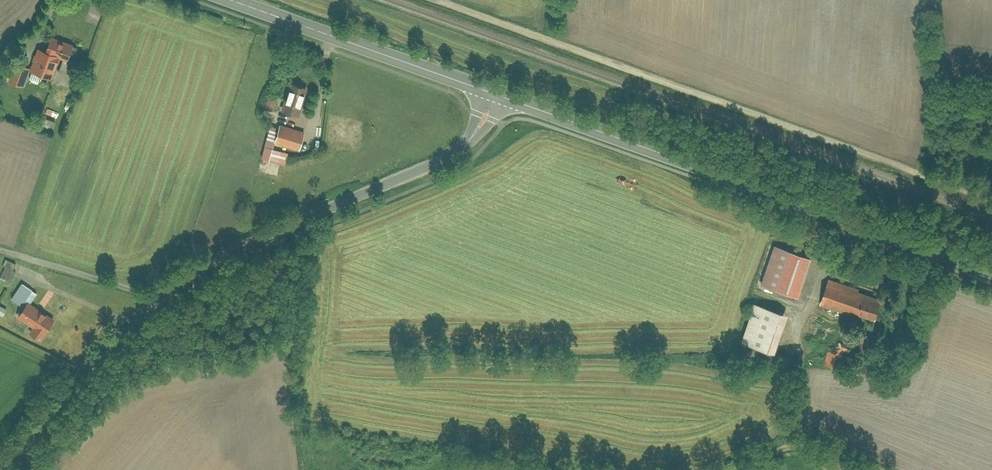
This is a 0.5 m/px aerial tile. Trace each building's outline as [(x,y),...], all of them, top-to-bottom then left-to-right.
[(52,78),(55,68),(74,75),(79,63),(69,60),(74,46),(51,37),(46,51),(37,48),(29,68),(15,63),(9,81),(23,86),(29,70),(52,78)] [(280,112),(298,117),(307,88),(290,82),(280,112)] [(59,112),(47,108),(45,114),(57,118),(59,112)] [(55,123),(42,118),(39,127),(52,131),(55,123)] [(298,151),(304,132),(273,122),(262,156),(285,164),(289,152),(274,147),(275,143),(298,151)] [(774,245),(761,285),(799,298),(812,258),(774,245)] [(829,279),(820,305),(851,316),(852,312),(876,320),(884,299),(829,279)] [(22,283),(11,299),(23,307),(17,317),(33,328),(30,333),(41,341),(55,320),(30,304),(37,293),(22,283)] [(788,315),(754,304),(741,342),(774,354),(788,315)] [(852,340),(818,328),(813,340),(831,346),(824,364),(838,369),(844,352),(848,353),(852,340)]
